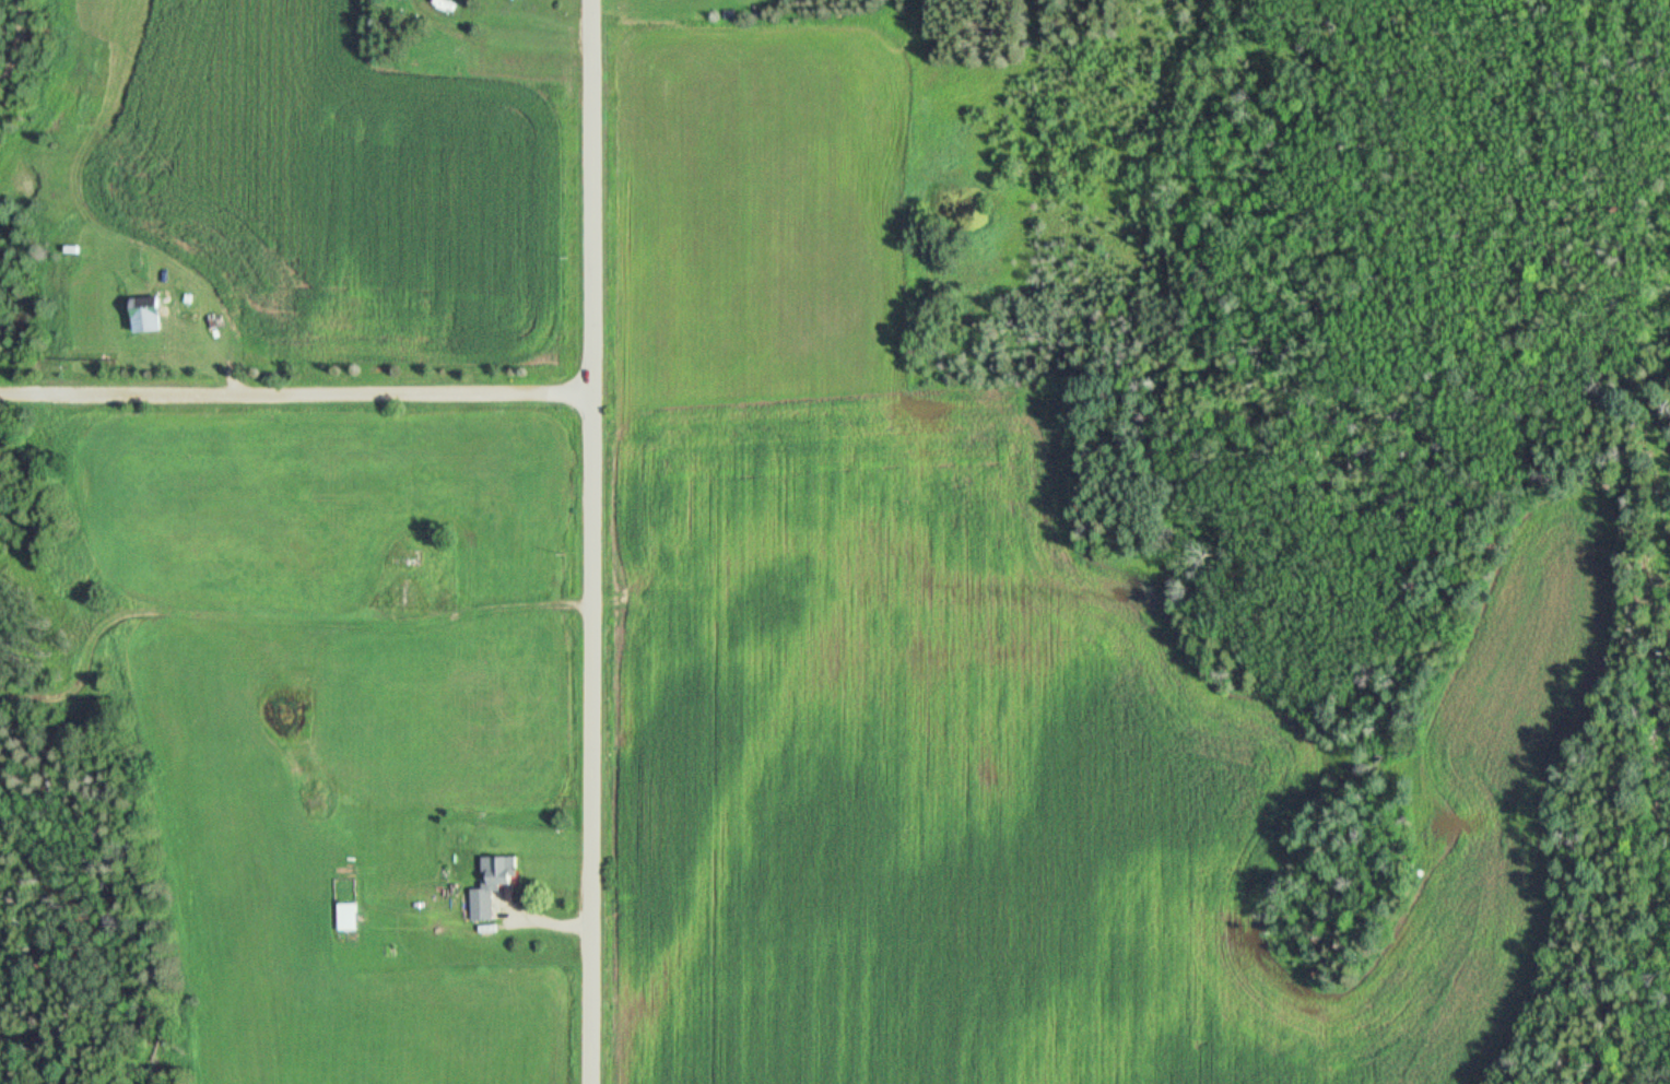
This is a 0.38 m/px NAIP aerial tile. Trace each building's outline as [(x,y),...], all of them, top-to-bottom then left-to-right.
[(160,298),(133,299),(135,332),(161,331),(160,298)] [(482,859),(482,884),(470,884),(471,921),(493,921),(493,888),(517,887),(516,858),(482,859)] [(339,905),(339,931),(357,931),(357,905),(339,905)]
